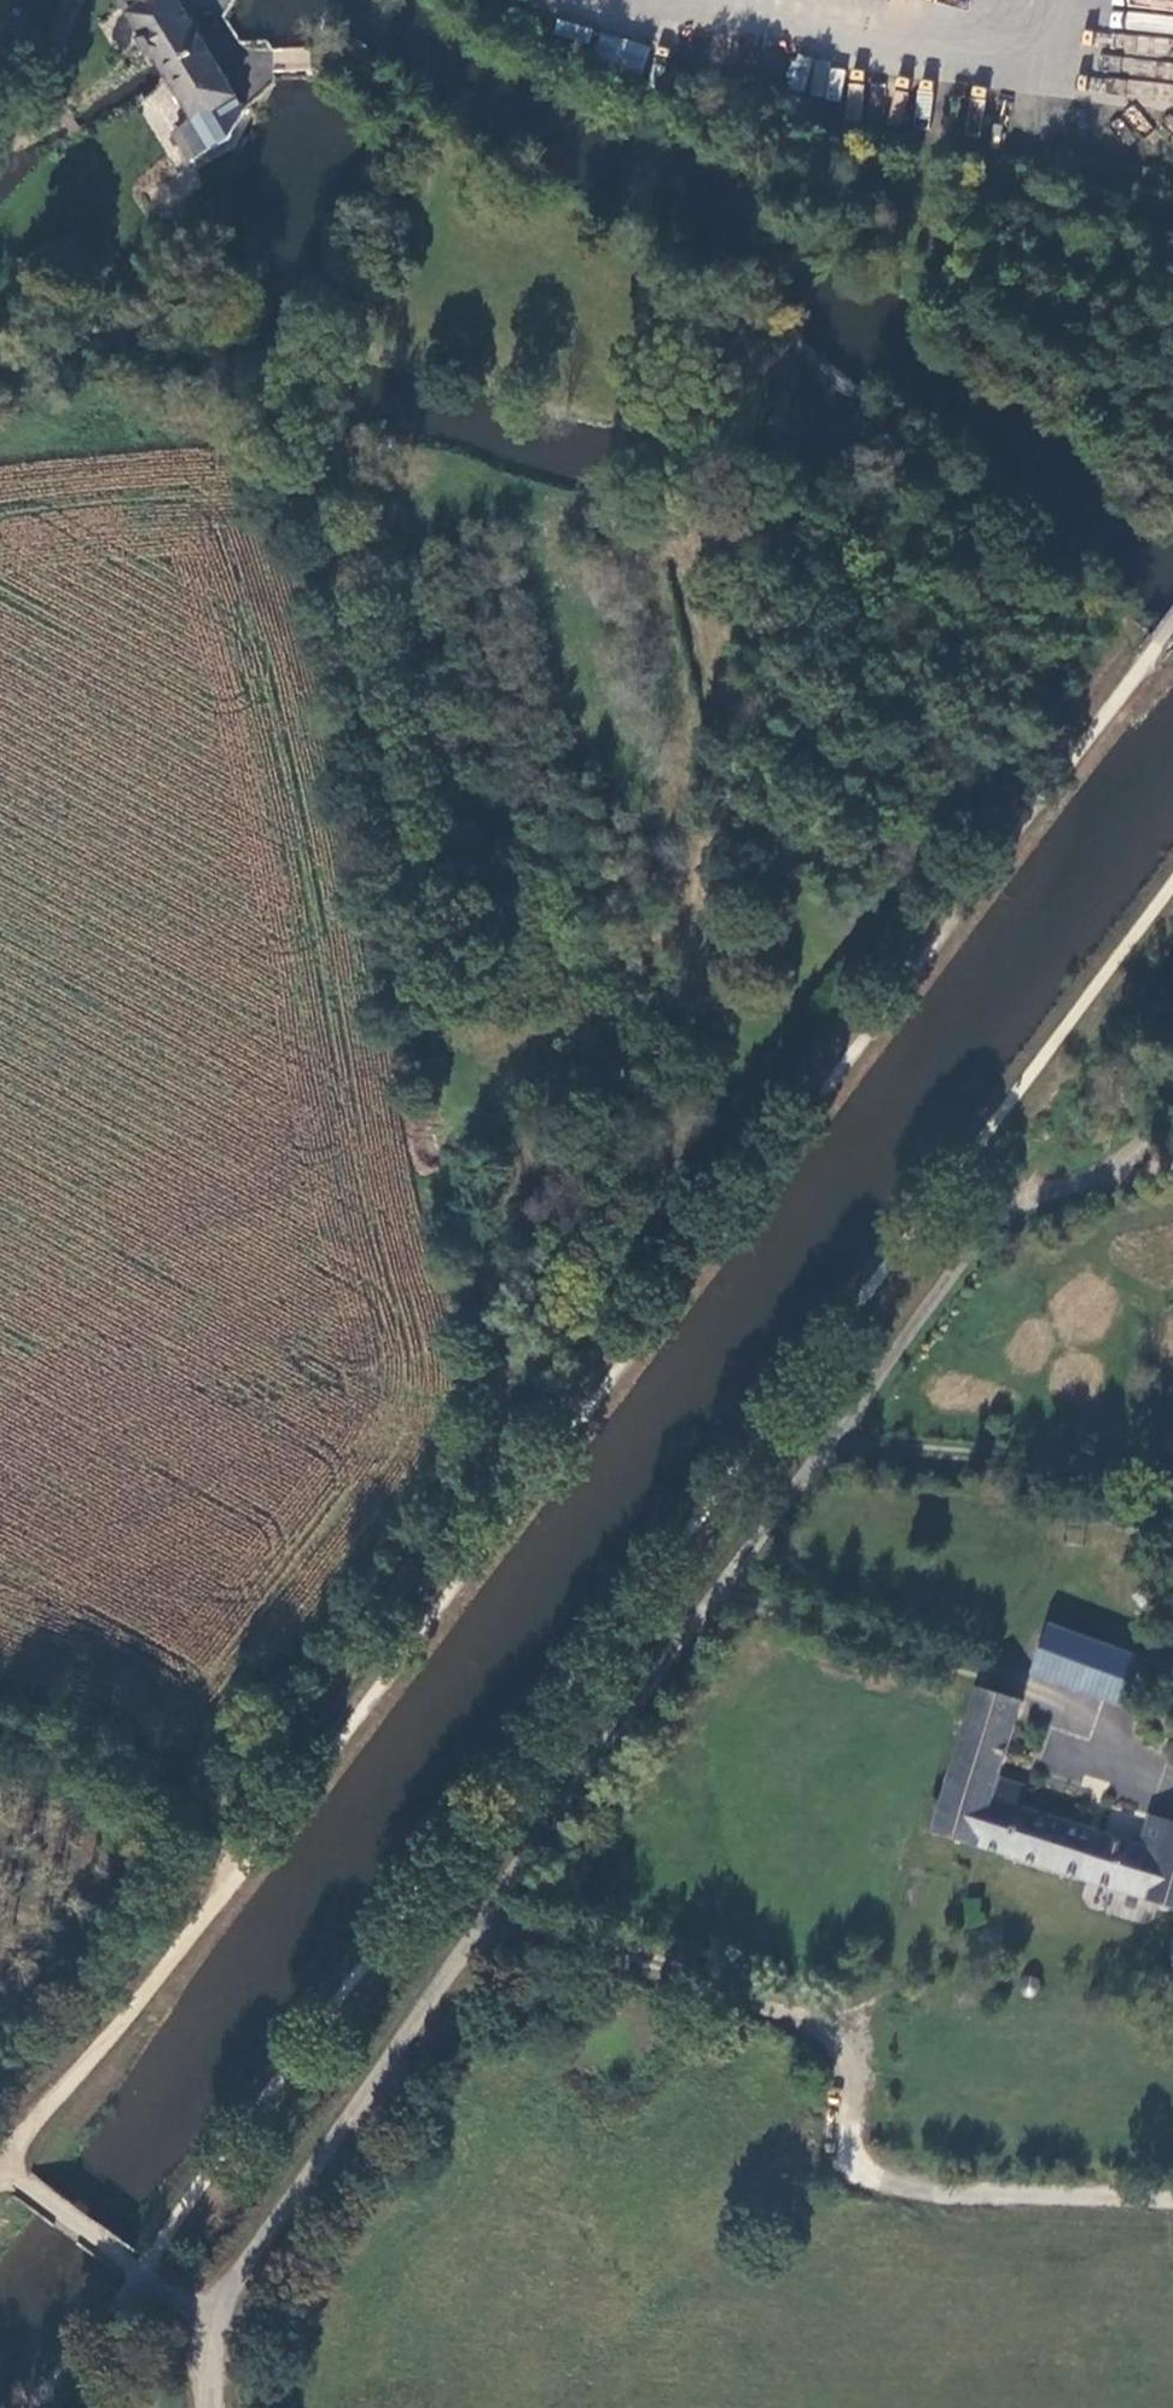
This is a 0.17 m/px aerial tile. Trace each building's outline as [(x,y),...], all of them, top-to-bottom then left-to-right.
[(160,0),(108,0),(107,2),(114,23),(108,29),(124,53),(131,51),(188,131),(166,147),(184,176),(224,154),(247,124),(197,53),(160,0)] [(553,34),(587,41),(590,26),(557,19),(553,34)] [(589,65),(642,76),(649,43),(596,32),(589,65)] [(272,47),(271,71),(309,71),(309,47),(272,47)] [(841,99),(845,63),(792,57),(788,93),(841,99)] [(1052,1629),(1037,1672),(1131,1706),(1147,1664),(1052,1629)] [(973,1845),(1172,1913),(1172,1830),(1149,1822),(1140,1850),(1115,1841),(1117,1830),(1100,1825),(1098,1836),(1018,1810),(1023,1792),(1004,1786),(1004,1778),(996,1775),(1020,1708),(979,1692),(935,1835),(973,1845)] [(1024,1978),(1016,1982),(1013,1990),(1016,1998),(1023,2003),(1032,2002),(1038,1995),(1038,1986),(1032,1979),(1024,1978)]
